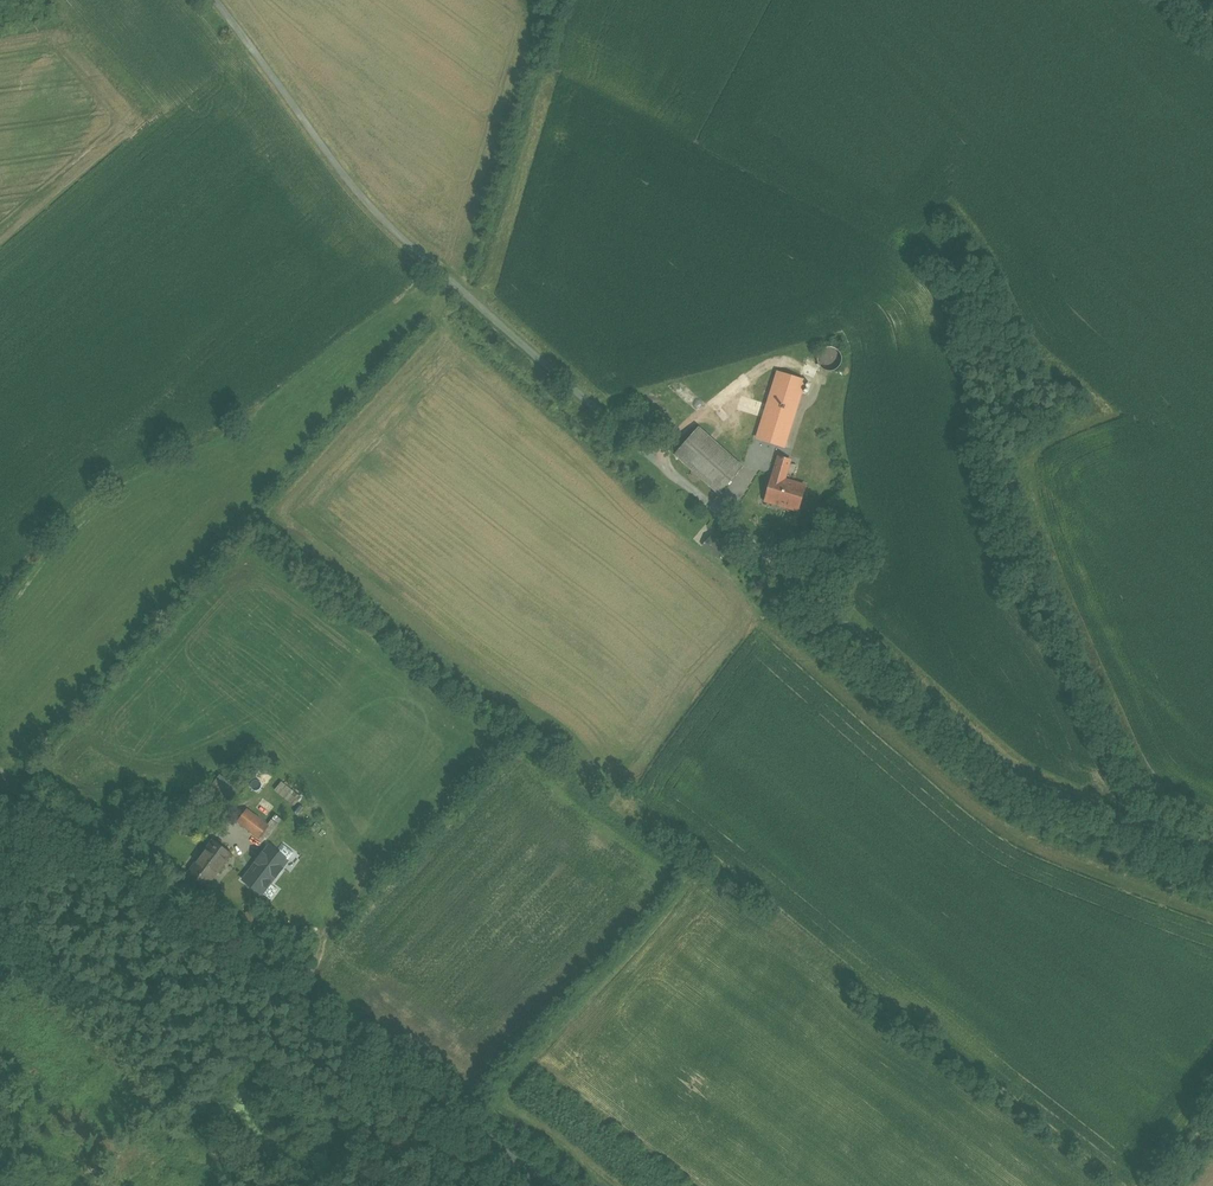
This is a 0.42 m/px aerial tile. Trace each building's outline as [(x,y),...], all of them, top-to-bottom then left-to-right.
[(841,363),(842,358),(841,354),(838,350),(834,347),(829,346),(825,347),(821,350),(818,354),(817,359),(819,364),(821,368),(825,370),(830,371),(835,370),(839,367),(841,363)] [(778,373),(762,425),(761,425),(753,450),(778,458),(790,461),(805,466),(813,440),(788,432),(789,428),(799,431),(802,423),(792,420),(805,380),(778,373)] [(626,375),(609,395),(618,403),(625,395),(635,383),(626,375)] [(743,467),(698,427),(674,454),(719,494),(743,467)] [(778,458),(773,476),(772,476),(765,500),(778,504),(779,503),(788,506),(789,507),(798,510),(805,486),(784,480),(790,461),(778,458)] [(895,532),(872,525),(870,534),(892,541),(895,532)] [(299,805),(306,794),(285,780),(278,790),(299,805)] [(272,820),(251,804),(238,821),(259,837),(261,835),(272,820)] [(214,840),(189,873),(206,886),(231,853),(214,840)] [(262,894),(288,860),(269,846),(243,880),(262,894)]
